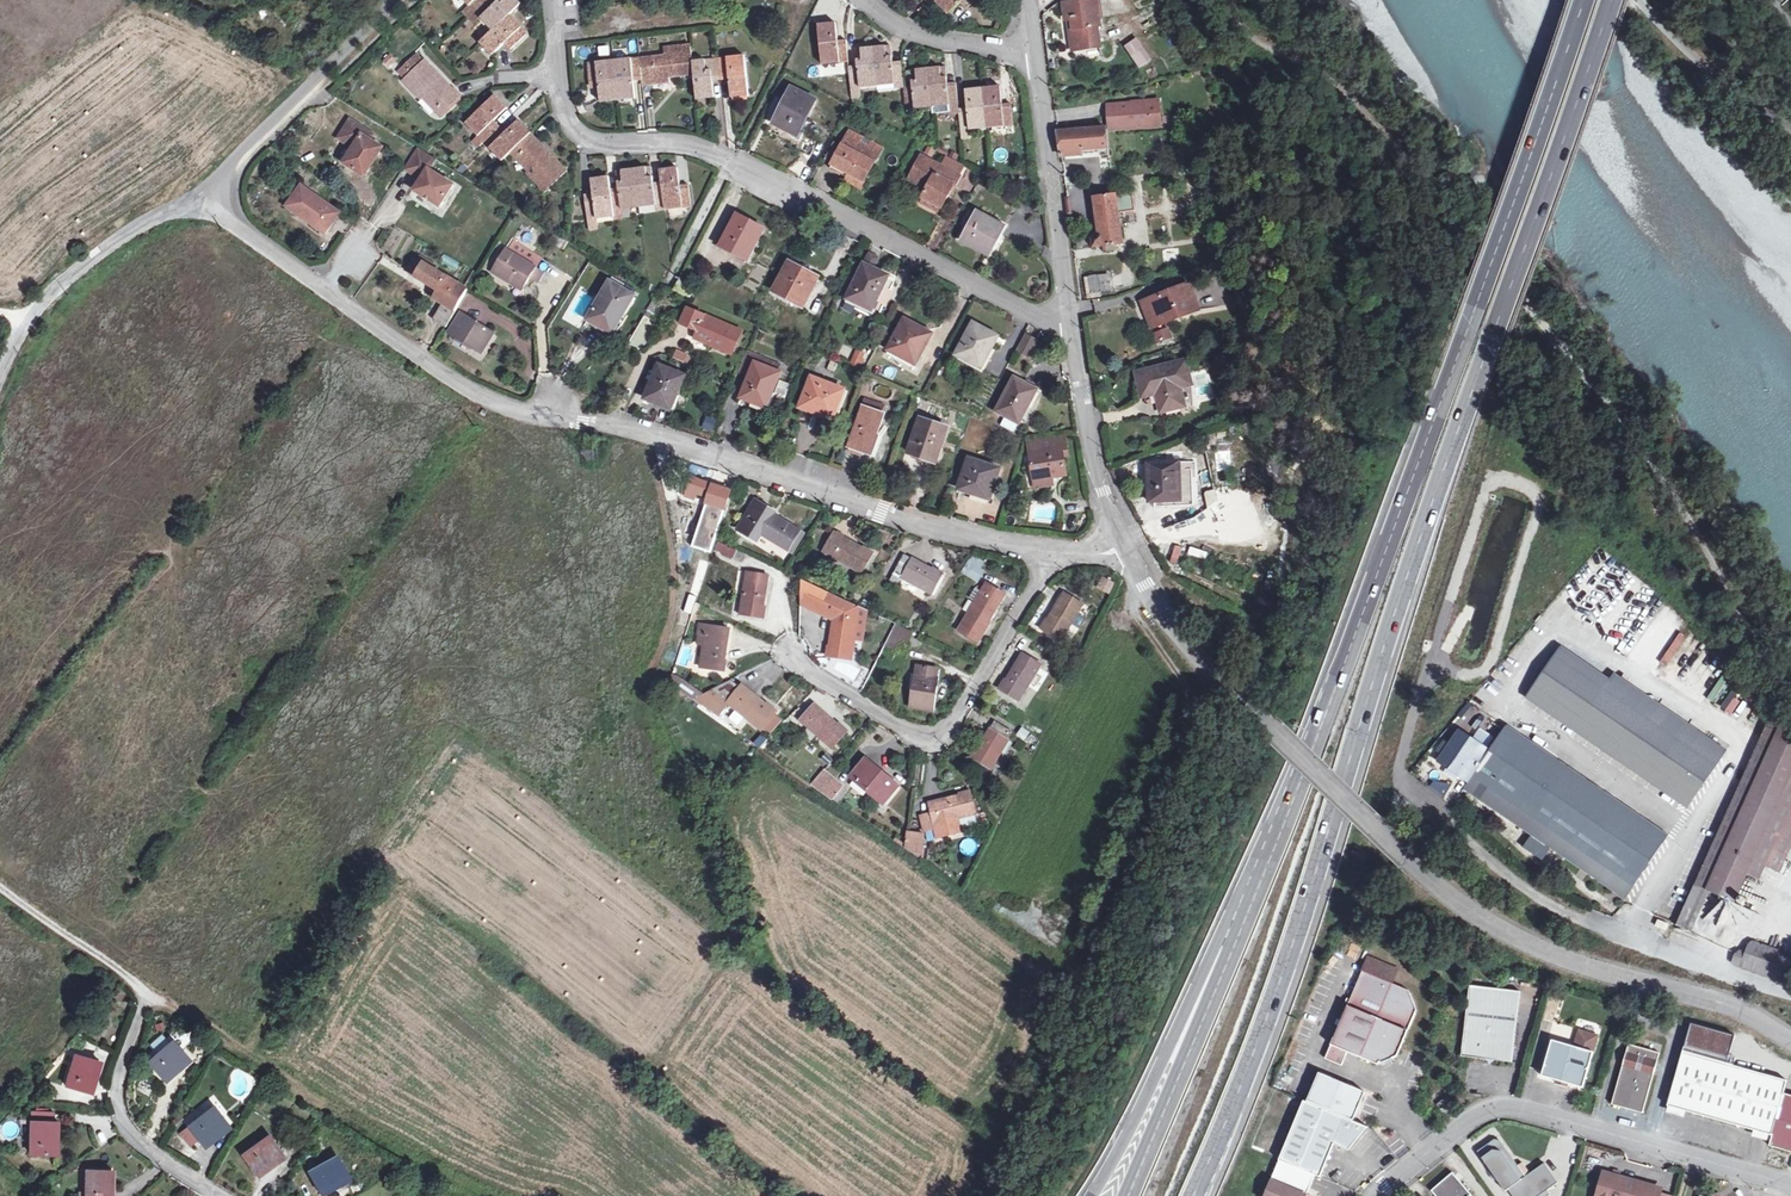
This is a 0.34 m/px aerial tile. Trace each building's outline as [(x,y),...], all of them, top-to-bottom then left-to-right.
[(469,3),(463,8),(475,21),(481,15),(493,28),(480,40),(494,55),(507,43),(512,49),(526,36),(510,18),(524,5),(519,0),(500,0),(497,3),(494,0),(467,0),(469,3)] [(933,1),(946,15),(959,4),(964,9),(975,0),(934,0),(933,1)] [(1066,5),(1068,22),(1074,21),(1075,30),(1072,30),(1074,45),(1084,44),(1085,51),(1101,49),(1099,27),(1102,26),(1098,2),(1066,5)] [(839,37),(837,18),(822,20),(826,61),(851,59),(849,36),(839,37)] [(1074,21),(1068,22),(1072,52),(1085,51),(1084,44),(1074,45),(1072,30),(1075,30),(1074,21)] [(859,45),(861,62),(852,63),(856,97),(864,96),(863,84),(905,80),(903,58),(896,59),(894,42),(859,45)] [(1143,68),(1151,62),(1137,42),(1129,47),(1143,68)] [(591,63),(592,87),(600,86),(601,102),(638,99),(637,82),(646,81),(646,86),(669,84),(668,79),(697,77),(699,100),(715,99),(714,82),(731,81),(732,97),(750,96),(746,52),(696,56),(695,46),(665,48),(666,58),(591,63)] [(428,60),(426,61),(421,54),(400,73),(407,79),(406,80),(424,99),(425,98),(442,115),(462,96),(428,60)] [(913,68),(914,84),(907,85),(909,107),(934,105),(951,103),(960,102),(958,80),(949,81),(948,64),(913,68)] [(801,130),(819,95),(796,83),(777,118),(801,130)] [(967,87),(968,106),(960,106),(960,110),(964,141),(974,140),(972,127),(1015,123),(1013,102),(1005,102),(1003,84),(967,87)] [(496,121),(508,110),(496,96),(468,123),(477,132),(470,139),(477,145),(484,139),(504,160),(515,149),(532,167),(527,172),(546,192),(568,171),(519,120),(506,132),(496,121)] [(1120,119),(1110,119),(1111,125),(1111,130),(1112,131),(1114,131),(1158,128),(1157,115),(1166,115),(1164,101),(1142,103),(1142,106),(1136,106),(1136,105),(1123,106),(1123,114),(1120,114),(1120,119)] [(960,102),(951,103),(952,111),(960,110),(960,106),(960,102)] [(951,103),(934,105),(935,113),(952,111),(951,103)] [(1110,107),(1110,119),(1120,119),(1120,114),(1123,114),(1123,106),(1110,107)] [(1167,127),(1166,115),(1157,115),(1158,128),(1167,127)] [(352,120),(340,138),(354,147),(346,162),(365,174),(384,146),(371,138),(374,134),(352,120)] [(847,138),(860,145),(865,136),(852,129),(847,138)] [(1080,132),(1059,134),(1061,154),(1111,149),(1109,138),(1108,130),(1080,132)] [(838,156),(847,138),(837,132),(827,150),(838,156)] [(867,180),(880,156),(860,145),(847,138),(838,156),(831,167),(840,172),(842,167),(867,180)] [(435,161),(418,151),(406,170),(422,180),(415,191),(441,206),(454,185),(429,169),(435,161)] [(954,160),(949,169),(924,155),(911,180),(919,184),(917,188),(928,194),(925,200),(941,208),(954,184),(957,185),(962,175),(961,175),(966,166),(954,160)] [(593,178),(595,196),(589,197),(591,218),(615,216),(615,208),(665,203),(665,209),(691,207),(689,185),(680,186),(678,168),(660,170),(661,181),(655,182),(653,167),(617,171),(618,186),(611,187),(610,176),(593,178)] [(286,203),(324,230),(339,209),(302,182),(286,203)] [(1133,195),(1117,197),(1119,215),(1136,213),(1133,195)] [(1119,215),(1117,197),(1097,199),(1101,238),(1094,239),(1095,249),(1124,246),(1119,215)] [(1000,242),(1011,221),(980,204),(965,233),(988,245),(992,238),(1000,242)] [(750,259),(766,229),(741,215),(725,246),(750,259)] [(496,272),(525,290),(532,278),(538,267),(544,258),(517,242),(511,251),(509,250),(496,272)] [(69,252),(76,260),(85,253),(78,245),(69,252)] [(870,256),(866,265),(876,269),(881,261),(870,256)] [(448,296),(443,304),(435,319),(447,327),(468,290),(432,269),(425,265),(417,260),(410,274),(438,290),(448,296)] [(428,261),(425,265),(432,269),(435,265),(428,261)] [(803,304),(817,276),(792,262),(777,291),(803,304)] [(891,276),(876,269),(866,265),(850,302),(875,312),(891,276)] [(538,267),(532,278),(539,282),(545,271),(538,267)] [(1110,294),(1108,276),(1091,278),(1092,296),(1110,294)] [(619,314),(623,316),(635,296),(613,283),(590,319),(609,331),(619,314)] [(691,296),(695,288),(688,285),(684,293),(691,296)] [(1157,317),(1160,326),(1199,312),(1189,287),(1145,303),(1151,319),(1157,317)] [(434,298),(443,304),(448,296),(438,290),(434,298)] [(654,318),(660,307),(652,303),(647,314),(654,318)] [(733,354),(743,330),(690,308),(682,324),(699,331),(699,330),(712,336),(709,344),(733,354)] [(613,333),(623,316),(619,314),(609,331),(613,333)] [(484,352),(495,333),(462,315),(451,334),(484,352)] [(1154,328),(1160,326),(1157,317),(1151,319),(1154,328)] [(918,366),(934,335),(907,321),(891,352),(918,366)] [(984,367),(1000,337),(976,323),(959,354),(984,367)] [(1168,325),(1151,333),(1158,348),(1175,341),(1168,325)] [(1021,349),(1031,355),(1038,343),(1028,337),(1021,349)] [(687,362),(690,354),(680,350),(677,358),(687,362)] [(741,369),(753,375),(758,362),(763,364),(765,358),(748,351),(741,369)] [(862,369),(868,355),(860,351),(853,365),(862,369)] [(765,358),(763,364),(779,370),(781,364),(765,358)] [(838,371),(841,364),(830,360),(827,367),(838,371)] [(1134,374),(1141,395),(1154,392),(1160,410),(1184,403),(1178,385),(1188,382),(1182,361),(1134,374)] [(771,403),(783,372),(779,370),(763,364),(758,362),(753,375),(744,396),(756,400),(757,398),(771,403)] [(671,410),(685,378),(661,367),(647,400),(671,410)] [(836,414),(846,390),(814,377),(804,405),(816,409),(817,406),(836,414)] [(1026,409),(1037,389),(1017,379),(999,412),(1022,423),(1029,410),(1026,409)] [(712,398),(714,391),(707,388),(704,395),(712,398)] [(868,398),(865,406),(884,413),(887,405),(868,398)] [(884,413),(865,406),(849,446),(866,453),(873,434),(878,435),(886,414),(884,413)] [(713,432),(717,418),(706,415),(701,428),(713,432)] [(936,464),(948,431),(922,421),(910,455),(936,464)] [(593,446),(595,436),(587,434),(585,444),(593,446)] [(866,453),(875,457),(883,437),(878,435),(873,434),(866,453)] [(1071,467),(1069,450),(1066,436),(1029,440),(1032,456),(1036,486),(1051,483),(1051,485),(1068,482),(1065,469),(1071,467)] [(988,502),(1000,471),(972,461),(960,492),(988,502)] [(1179,503),(1177,466),(1148,467),(1149,505),(1179,503)] [(688,489),(701,494),(705,483),(693,477),(688,489)] [(1051,483),(1036,486),(1038,496),(1052,493),(1051,485),(1051,483)] [(1214,488),(1204,490),(1207,505),(1217,503),(1214,488)] [(770,514),(772,510),(758,501),(740,529),(755,539),(760,532),(789,550),(801,531),(792,525),(791,527),(770,514)] [(863,548),(862,550),(836,534),(826,552),(862,573),(873,554),(863,548)] [(734,557),(737,550),(720,541),(716,549),(734,557)] [(905,555),(895,573),(903,578),(933,594),(944,574),(934,568),(933,570),(905,555)] [(765,605),(769,575),(747,572),(742,614),(765,617),(766,606),(765,605)] [(903,578),(895,573),(888,586),(896,591),(903,578)] [(837,620),(832,645),(830,645),(828,656),(851,659),(859,607),(855,604),(810,583),(802,603),(810,607),(837,620)] [(1006,595),(988,584),(982,594),(977,602),(958,631),(978,644),(992,622),(990,621),(1006,595)] [(973,599),(977,602),(982,594),(978,591),(973,599)] [(1066,593),(1050,622),(1048,620),(1042,629),(1062,641),(1084,604),(1066,593)] [(700,624),(698,634),(706,635),(701,667),(724,670),(725,659),(724,659),(728,628),(700,624)] [(906,643),(911,633),(898,626),(888,645),(896,649),(901,640),(906,643)] [(1667,666),(1685,637),(1678,632),(1660,661),(1667,666)] [(1561,657),(1552,652),(1520,703),(1544,719),(1577,668),(1561,657)] [(1025,653),(1007,681),(1005,680),(1000,688),(1019,701),(1042,664),(1025,653)] [(934,699),(937,668),(917,666),(912,709),(934,711),(935,700),(934,699)] [(1603,685),(1577,668),(1544,719),(1570,735),(1603,685)] [(693,698),(696,698),(703,694),(674,672),(670,682),(693,698)] [(1726,751),(1613,674),(1604,686),(1718,760),(1726,751)] [(1713,701),(1727,681),(1721,677),(1707,697),(1713,701)] [(1603,685),(1570,735),(1685,811),(1689,805),(1718,760),(1604,686),(1603,685)] [(703,694),(696,698),(719,715),(729,702),(763,729),(766,726),(774,714),(777,711),(768,704),(767,705),(742,686),(733,697),(724,690),(720,695),(712,690),(703,694)] [(1730,697),(1725,713),(1733,716),(1736,705),(1743,707),(1745,702),(1730,697)] [(840,723),(838,724),(816,704),(802,720),(833,748),(848,730),(840,723)] [(781,720),(774,714),(766,726),(772,731),(781,720)] [(1768,720),(1753,754),(1683,909),(1676,926),(1689,932),(1707,892),(1713,894),(1735,904),(1748,876),(1759,881),(1765,869),(1778,875),(1790,848),(1790,731),(1789,728),(1768,720)] [(996,722),(980,749),(977,748),(972,757),(992,769),(1013,732),(996,722)] [(1015,736),(1026,741),(1031,732),(1021,726),(1015,736)] [(1443,754),(1439,761),(1433,770),(1454,784),(1456,782),(1464,787),(1463,789),(1458,796),(1530,843),(1523,855),(1542,867),(1549,855),(1624,904),(1665,840),(1500,732),(1483,757),(1483,758),(1480,763),(1471,758),(1475,752),(1454,738),(1443,754)] [(1434,757),(1439,761),(1443,754),(1438,751),(1434,757)] [(1480,763),(1483,758),(1483,757),(1475,752),(1471,758),(1480,763)] [(892,778),(891,780),(867,760),(853,775),(886,803),(901,786),(892,778)] [(820,790),(833,776),(825,770),(812,784),(820,790)] [(846,785),(833,776),(820,790),(834,799),(846,785)] [(976,814),(972,792),(960,794),(961,796),(930,804),(933,815),(936,829),(938,837),(962,832),(959,818),(976,814)] [(936,829),(933,815),(922,817),(925,831),(936,829)] [(925,852),(927,834),(909,832),(908,846),(915,847),(915,852),(925,852)] [(961,840),(961,852),(973,852),(973,840),(961,840)] [(1695,934),(1713,894),(1707,892),(1689,932),(1695,934)] [(1758,946),(1790,959),(1790,951),(1761,939),(1758,946)] [(1743,969),(1790,987),(1790,959),(1758,946),(1753,944),(1748,956),(1743,969)] [(1735,966),(1743,969),(1748,956),(1740,953),(1739,955),(1735,966)] [(83,968),(87,963),(76,954),(71,959),(83,968)] [(1395,970),(1365,958),(1360,971),(1389,984),(1395,970)] [(1414,1009),(1407,991),(1389,984),(1360,971),(1323,1058),(1340,1066),(1346,1052),(1377,1064),(1393,1057),(1414,1009)] [(1512,1063),(1523,995),(1473,987),(1462,1058),(1488,1062),(1512,1065),(1512,1063)] [(1569,1080),(1568,1082),(1583,1086),(1597,1037),(1578,1031),(1574,1046),(1552,1039),(1542,1072),(1542,1074),(1557,1079),(1557,1077),(1569,1080)] [(86,1049),(89,1042),(78,1038),(73,1044),(86,1049)] [(190,1061),(175,1043),(149,1065),(165,1083),(190,1061)] [(1644,1112),(1661,1053),(1630,1044),(1613,1103),(1628,1107),(1644,1112)] [(1784,1091),(1786,1083),(1683,1054),(1668,1105),(1684,1110),(1736,1125),(1771,1135),(1782,1096),(1784,1091)] [(100,1065),(77,1057),(66,1089),(90,1097),(100,1065)] [(1317,1072),(1306,1101),(1348,1119),(1360,1090),(1317,1072)] [(1567,1085),(1568,1082),(1569,1080),(1557,1077),(1557,1079),(1556,1083),(1567,1085)] [(1438,1108),(1447,1101),(1436,1088),(1427,1095),(1438,1108)] [(1782,1096),(1771,1135),(1768,1145),(1790,1152),(1790,1098),(1782,1096)] [(1348,1119),(1306,1101),(1302,1100),(1277,1161),(1310,1174),(1316,1176),(1329,1143),(1343,1148),(1363,1125),(1348,1119)] [(229,1128),(214,1110),(189,1129),(189,1130),(199,1143),(203,1148),(229,1128)] [(53,1113),(31,1114),(32,1156),(56,1156),(55,1124),(52,1124),(53,1113)] [(189,1130),(182,1135),(192,1148),(199,1143),(189,1130)] [(1525,1170),(1523,1172),(1515,1162),(1513,1163),(1495,1138),(1490,1137),(1473,1149),(1501,1188),(1504,1185),(1512,1195),(1540,1195),(1546,1192),(1543,1188),(1554,1180),(1540,1160),(1525,1170)] [(283,1159),(268,1140),(242,1159),(257,1178),(283,1159)] [(349,1180),(338,1159),(308,1175),(320,1195),(349,1180)] [(1518,1160),(1515,1162),(1523,1172),(1525,1170),(1518,1160)] [(1277,1161),(1262,1195),(1301,1195),(1302,1195),(1310,1174),(1277,1161)] [(1465,1195),(1467,1193),(1448,1171),(1437,1181),(1427,1189),(1433,1195),(1465,1195)] [(111,1173),(86,1172),(86,1195),(111,1195),(111,1173)] [(1607,1173),(1606,1175),(1597,1173),(1591,1195),(1654,1195),(1656,1189),(1639,1184),(1639,1181),(1623,1177),(1613,1174),(1607,1173)] [(418,1178),(412,1174),(406,1185),(411,1188),(418,1178)]
